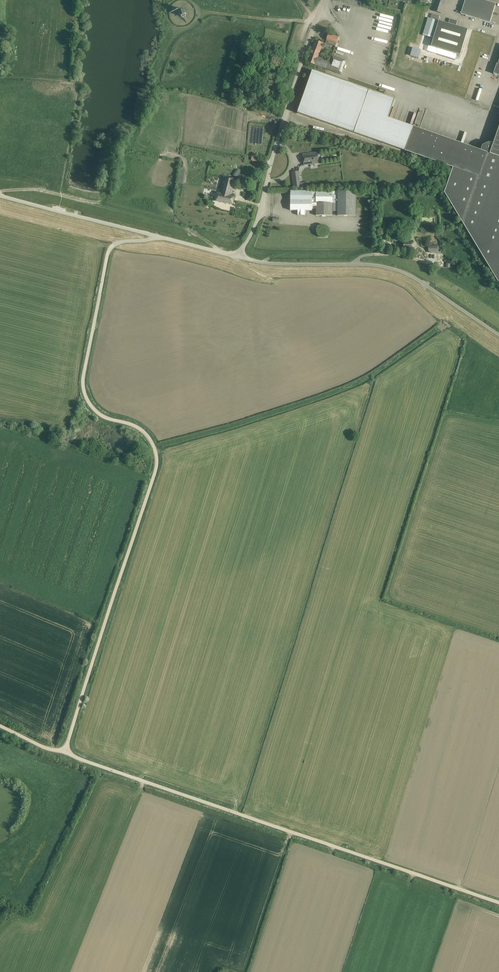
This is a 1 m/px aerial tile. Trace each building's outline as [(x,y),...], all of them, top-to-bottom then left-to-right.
[(446,0),(437,0),(433,11),(441,14),(446,0)] [(496,4),(483,0),(465,0),(461,14),(490,23),(496,4)] [(422,35),(433,38),(438,21),(430,19),(428,18),(422,35)] [(448,24),(438,21),(433,38),(430,47),(460,56),(468,30),(456,26),(458,21),(450,19),(448,24)] [(411,34),(422,31),(419,22),(408,26),(411,34)] [(339,37),(329,34),(326,40),(337,44),(339,37)] [(404,45),(411,46),(413,38),(406,36),(404,45)] [(318,57),(323,44),(315,41),(307,62),(341,75),(346,61),(332,55),(329,62),(318,57)] [(405,151),(413,127),(388,118),(395,100),(313,71),(298,113),(360,135),(405,151)] [(453,169),(445,193),(497,282),(498,282),(498,128),(493,145),(489,144),(483,147),(481,151),(413,127),(405,151),(453,168),(453,169)] [(319,163),(318,152),(303,154),(304,165),(319,163)] [(185,184),(186,172),(180,170),(178,183),(185,184)] [(301,188),(299,171),(292,172),(294,189),(301,188)] [(219,191),(218,193),(216,201),(230,204),(232,204),(234,195),(232,194),(235,180),(223,177),(220,191),(219,191)] [(291,191),(291,211),(298,211),(298,215),(305,215),(305,211),(312,211),(312,207),(316,207),(316,216),(332,216),(333,204),(337,204),(337,216),(356,216),(356,192),(338,192),(338,196),(333,196),(333,191),(312,191),(291,191)] [(394,227),(389,224),(386,228),(383,226),(382,228),(385,230),(381,237),(384,239),(390,231),(391,231),(394,227)] [(413,251),(413,241),(406,241),(406,238),(401,238),(401,251),(413,251)]
